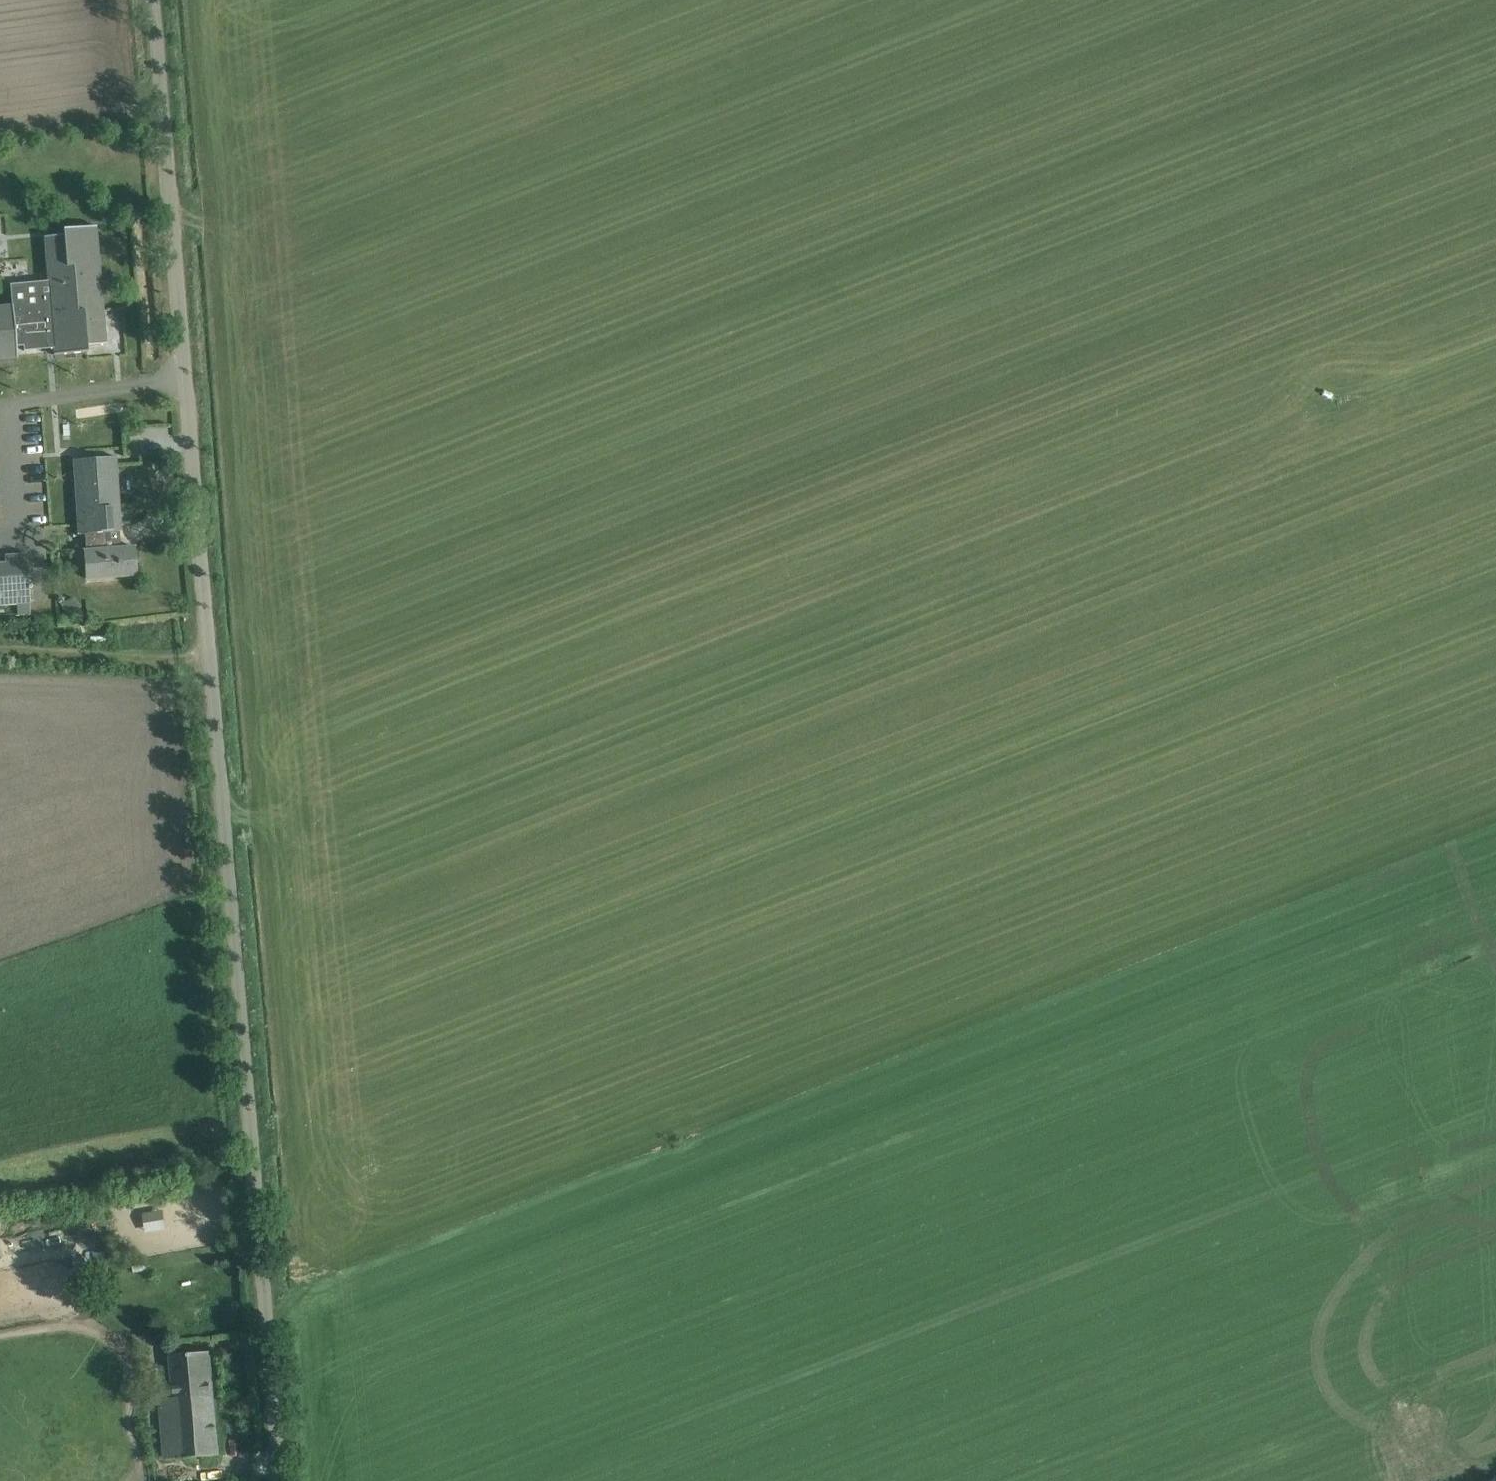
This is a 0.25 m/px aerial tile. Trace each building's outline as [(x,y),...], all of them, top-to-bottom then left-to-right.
[(18,358),(17,346),(23,345),(24,350),(48,348),(48,343),(54,343),(55,353),(54,353),(54,354),(88,352),(87,345),(107,344),(97,225),(63,228),(63,234),(44,236),(49,298),(41,299),(39,281),(20,283),(12,291),(13,304),(0,305),(0,359),(18,358)] [(86,578),(116,576),(136,575),(134,546),(106,548),(105,532),(122,531),(117,456),(73,459),(77,533),(90,533),(91,548),(84,548),(86,578)] [(27,554),(5,556),(5,563),(0,564),(0,604),(31,602),(27,554)] [(210,1352),(190,1354),(167,1356),(171,1400),(160,1401),(165,1460),(219,1455),(210,1352)]
